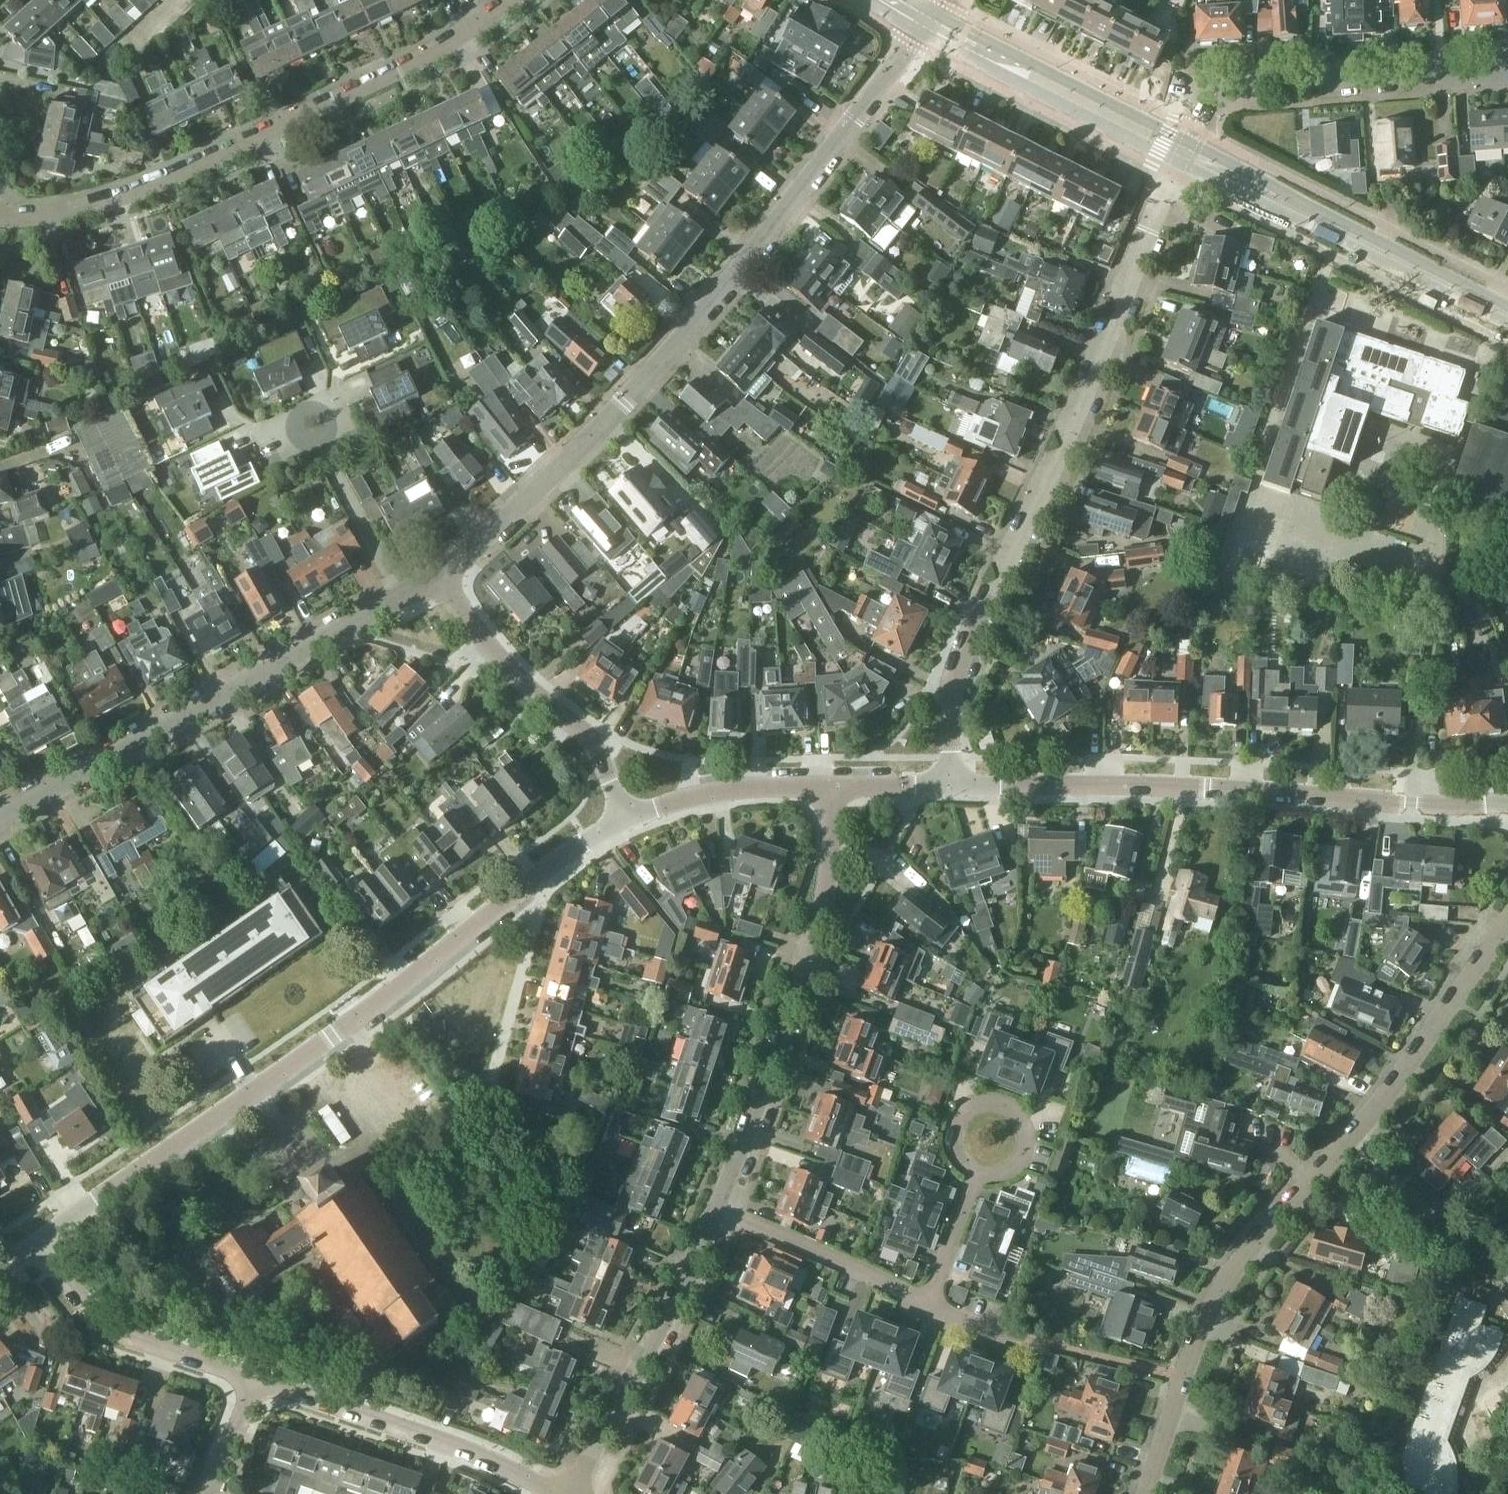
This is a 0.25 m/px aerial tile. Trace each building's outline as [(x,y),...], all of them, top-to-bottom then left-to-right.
[(26,14),(47,37),(66,20),(48,0),(41,0),(26,14)] [(80,0),(48,0),(66,20),(83,4),(80,0)] [(142,15),(153,6),(147,0),(128,0),(142,15)] [(317,9),(313,0),(299,0),(294,2),(301,16),(309,12),(314,23),(327,49),(349,39),(336,13),(322,19),(317,9)] [(359,2),(371,29),(394,18),(385,0),(358,0),(359,2)] [(394,18),(415,8),(412,0),(385,0),(394,18)] [(628,43),(594,0),(575,16),(607,57),(620,47),(621,48),(628,43)] [(594,0),(628,43),(629,42),(622,33),(641,18),(627,0),(594,0)] [(747,2),(743,9),(762,21),(776,0),(744,0),(747,2)] [(1034,6),(1058,18),(1067,0),(1037,0),(1034,6)] [(1058,18),(1082,30),(1097,0),(1067,0),(1058,18)] [(1099,0),(1097,0),(1082,30),(1106,42),(1121,11),(1099,0)] [(1208,9),(1197,10),(1199,41),(1222,40),(1220,0),(1207,0),(1208,9)] [(1222,40),(1244,39),(1242,7),(1231,8),(1230,0),(1220,0),(1222,40)] [(1274,13),(1275,27),(1275,39),(1279,38),(1281,42),(1293,41),(1295,37),(1298,37),(1296,12),(1309,11),(1308,0),(1273,0),(1274,13)] [(1381,34),(1380,17),(1379,0),(1327,0),(1328,36),(1345,36),(1347,36),(1347,39),(1362,39),(1362,35),(1364,35),(1381,34)] [(1396,4),(1403,4),(1404,26),(1407,25),(1409,29),(1416,28),(1417,25),(1428,24),(1427,4),(1429,4),(1429,0),(1396,0),(1396,4)] [(1465,28),(1486,26),(1485,0),(1463,0),(1465,28)] [(1486,26),(1507,24),(1505,0),(1485,0),(1486,26)] [(304,60),(292,34),(286,22),(272,27),(266,16),(255,2),(251,4),(257,16),(256,16),(282,70),(304,60)] [(371,29),(359,2),(336,13),(349,39),(371,29)] [(725,19),(732,8),(724,2),(716,14),(725,19)] [(259,81),(282,70),(256,16),(257,16),(251,4),(243,8),(249,20),(257,38),(242,45),(246,55),(259,81)] [(108,14),(124,32),(134,23),(118,5),(108,14)] [(825,27),(832,16),(815,6),(813,10),(806,6),(783,46),(782,46),(776,56),(764,49),(755,66),(767,73),(773,63),(797,77),(805,68),(809,62),(808,61),(827,29),(825,27)] [(732,8),(725,19),(733,25),(741,13),(732,8)] [(1145,23),(1121,11),(1106,42),(1130,54),(1145,23)] [(676,40),(666,30),(653,13),(643,22),(656,38),(669,49),(675,42),(676,40)] [(56,47),(47,37),(26,14),(8,30),(29,54),(28,66),(55,67),(56,47)] [(676,40),(689,23),(678,14),(666,30),(676,40)] [(575,16),(555,31),(589,73),(596,67),(595,66),(607,57),(575,16)] [(805,68),(797,77),(798,78),(805,71),(810,64),(827,74),(847,39),(843,37),(849,27),(832,16),(825,27),(827,29),(808,61),(809,62),(805,68)] [(116,40),(100,22),(90,30),(106,49),(116,40)] [(327,49),(314,23),(292,34),(304,60),(327,49)] [(1169,35),(1145,23),(1130,54),(1154,66),(1169,35)] [(589,73),(555,31),(536,47),(554,70),(566,61),(572,68),(573,67),(582,79),(589,74),(588,73),(589,73)] [(72,47),(88,65),(98,56),(82,38),(72,47)] [(536,47),(517,62),(543,94),(561,79),(554,70),(536,47)] [(199,55),(211,80),(223,106),(246,95),(240,83),(245,81),(239,67),(234,69),(219,76),(206,49),(198,52),(199,55)] [(204,83),(188,91),(200,117),(223,106),(199,55),(192,58),(204,83)] [(717,71),(700,60),(696,67),(709,82),(717,71)] [(498,77),(516,100),(524,110),(536,101),(544,110),(551,104),(543,94),(517,62),(498,77)] [(759,89),(767,78),(745,62),(736,73),(759,89)] [(188,91),(177,96),(172,84),(169,85),(160,66),(152,70),(155,77),(178,127),(200,117),(188,91)] [(115,75),(120,85),(127,102),(129,105),(141,99),(135,86),(127,69),(115,75)] [(152,94),(158,105),(143,112),(155,138),(178,127),(155,77),(147,81),(153,93),(152,94)] [(636,88),(662,119),(673,110),(647,79),(636,88)] [(96,80),(93,94),(127,102),(120,85),(96,80)] [(794,81),(787,90),(802,102),(809,93),(794,81)] [(486,133),(485,130),(482,122),(489,119),(504,112),(489,87),(477,93),(478,94),(456,105),(479,153),(483,161),(491,157),(480,136),(486,133)] [(763,90),(747,111),(779,136),(796,115),(783,106),(785,104),(779,100),(778,102),(763,90)] [(127,102),(93,94),(91,105),(135,117),(131,110),(129,105),(127,102)] [(935,142),(952,108),(927,96),(910,130),(935,142)] [(68,109),(54,106),(48,133),(111,148),(111,147),(103,146),(105,137),(91,134),(92,132),(81,130),(87,104),(70,100),(68,109)] [(479,153),(456,105),(433,115),(446,141),(458,136),(461,143),(462,144),(465,143),(471,157),(479,153)] [(952,108),(935,142),(959,154),(976,120),(952,108)] [(747,111),(732,131),(746,142),(745,144),(750,148),(751,146),(764,156),(779,136),(747,111)] [(1503,151),(1499,111),(1485,112),(1484,116),(1469,117),(1472,154),(1503,151)] [(1503,151),(1507,151),(1507,111),(1499,111),(1503,151)] [(729,127),(713,114),(706,123),(715,131),(722,136),(729,127)] [(433,115),(411,125),(424,151),(446,141),(433,115)] [(655,118),(642,128),(652,141),(665,131),(655,118)] [(698,120),(690,131),(706,143),(713,148),(713,147),(715,145),(722,136),(715,131),(706,123),(705,125),(698,120)] [(976,120),(959,154),(984,167),(1000,133),(976,120)] [(1415,168),(1414,152),(1412,121),(1377,124),(1381,170),(1415,168)] [(427,159),(424,151),(411,125),(389,136),(401,162),(405,171),(420,164),(426,177),(434,174),(427,159)] [(1347,126),(1325,128),(1326,142),(1316,143),(1317,159),(1350,157),(1347,126)] [(51,175),(67,179),(74,180),(75,174),(77,166),(73,165),(76,151),(86,153),(86,156),(85,160),(93,162),(91,172),(105,175),(108,161),(111,148),(48,133),(42,159),(48,161),(47,168),(51,175)] [(1000,133),(984,167),(1007,178),(1024,145),(1000,133)] [(401,162),(389,136),(366,146),(378,172),(389,195),(398,191),(391,177),(394,176),(390,167),(401,162)] [(617,147),(616,147),(624,158),(626,157),(638,148),(629,137),(617,147)] [(1049,157),(1024,145),(1007,178),(1032,191),(1049,157)] [(1457,145),(1438,146),(1440,182),(1460,181),(1457,145)] [(366,146),(344,156),(356,183),(362,196),(374,190),(379,200),(389,195),(378,172),(366,146)] [(624,158),(616,147),(600,156),(609,166),(624,158)] [(714,148),(699,167),(701,169),(700,171),(732,196),(749,175),(737,165),(738,163),(733,159),(731,161),(717,150),(714,148)] [(356,183),(344,156),(321,167),(344,215),(353,211),(349,202),(362,196),(356,183)] [(427,159),(434,174),(442,170),(435,156),(427,159)] [(1049,157),(1032,191),(1055,203),(1073,169),(1049,157)] [(1476,184),(1474,157),(1459,158),(1461,186),(1476,184)] [(485,163),(490,175),(498,171),(492,159),(485,163)] [(548,171),(560,188),(572,180),(561,163),(548,171)] [(344,215),(321,167),(298,177),(310,203),(299,208),(311,235),(325,229),(317,212),(331,206),(336,218),(344,215)] [(654,178),(676,195),(683,186),(661,168),(654,178)] [(1073,169),(1055,203),(1079,215),(1096,181),(1073,169)] [(700,171),(685,190),(700,201),(698,203),(704,207),(705,205),(717,215),(732,196),(700,171)] [(1353,176),(1353,189),(1366,189),(1366,176),(1353,176)] [(654,230),(655,228),(687,253),(703,232),(691,223),(693,221),(687,217),(686,218),(672,207),(670,210),(667,207),(676,195),(654,178),(644,191),(661,205),(646,224),(654,230)] [(868,178),(855,195),(902,232),(903,233),(904,232),(903,231),(918,211),(905,202),(908,198),(885,180),(882,184),(874,178),(871,181),(868,178)] [(1122,194),(1096,181),(1079,215),(1105,227),(1122,194)] [(288,208),(276,184),(253,195),(279,251),(289,246),(281,227),(294,221),(288,208)] [(555,192),(550,184),(543,189),(548,196),(555,192)] [(925,191),(920,199),(947,220),(954,212),(926,191),(925,191)] [(253,195),(230,205),(252,251),(268,244),(278,264),(284,261),(279,251),(253,195)] [(902,232),(855,195),(842,211),(846,214),(843,217),(873,240),(871,244),(885,254),(902,232)] [(1507,211),(1480,198),(1465,227),(1506,247),(1507,243),(1507,211)] [(230,205),(208,215),(235,274),(236,274),(230,262),(252,251),(230,205)] [(628,257),(606,239),(579,217),(576,221),(564,210),(559,215),(551,207),(535,216),(548,228),(552,224),(562,234),(559,239),(581,260),(592,247),(627,275),(637,264),(628,257)] [(466,219),(472,232),(485,226),(478,212),(466,219)] [(235,274),(208,215),(185,226),(197,252),(209,247),(214,256),(216,255),(222,269),(224,268),(229,277),(235,274)] [(431,225),(443,252),(460,245),(448,217),(431,225)] [(1026,234),(1036,239),(1041,230),(1031,225),(1026,234)] [(991,255),(999,233),(980,226),(972,248),(991,255)] [(615,228),(606,239),(628,257),(637,246),(615,228)] [(655,228),(654,230),(640,248),(653,259),(652,260),(658,265),(660,263),(672,273),(687,253),(655,228)] [(1248,249),(1272,255),(1275,241),(1252,235),(1248,249)] [(171,237),(147,245),(156,273),(155,273),(158,283),(159,282),(163,297),(164,297),(168,308),(175,306),(172,294),(173,294),(169,281),(184,276),(183,274),(191,271),(188,261),(180,263),(171,237)] [(1201,263),(1240,272),(1246,248),(1207,239),(1201,263)] [(424,247),(428,257),(440,252),(436,242),(424,247)] [(156,273),(147,245),(124,252),(132,280),(155,273),(156,273)] [(453,271),(467,262),(457,248),(444,257),(453,271)] [(839,264),(819,248),(815,254),(811,251),(803,262),(806,265),(804,268),(832,291),(833,290),(841,297),(854,281),(854,272),(852,270),(852,269),(842,260),(839,264)] [(966,249),(959,262),(973,268),(1014,285),(1019,273),(979,255),(966,249)] [(124,252),(100,260),(115,308),(124,305),(139,301),(132,280),(124,252)] [(882,258),(875,268),(892,281),(892,280),(899,272),(882,258)] [(1038,258),(1031,277),(1032,278),(1083,298),(1091,278),(1062,266),(1062,268),(1038,258)] [(115,308),(100,260),(76,268),(85,295),(86,295),(90,307),(105,302),(109,314),(117,312),(115,308)] [(375,267),(379,277),(395,270),(392,260),(376,267),(375,267)] [(1240,272),(1201,263),(1196,286),(1237,296),(1250,299),(1255,276),(1240,272)] [(832,291),(804,268),(803,269),(799,266),(790,278),(794,281),(788,287),(819,311),(826,302),(825,301),(832,291)] [(892,281),(875,268),(868,277),(897,301),(905,291),(892,280),(892,281)] [(963,291),(971,287),(973,279),(970,272),(962,269),(954,273),(952,281),(955,288),(963,291)] [(318,276),(304,283),(316,307),(330,300),(318,276)] [(1025,288),(1036,293),(1030,309),(1042,314),(1045,306),(1075,318),(1083,298),(1032,278),(1031,277),(1029,276),(1025,288)] [(614,289),(600,303),(619,321),(627,312),(634,318),(636,316),(638,318),(646,309),(644,307),(652,299),(632,280),(629,283),(623,277),(613,288),(614,289)] [(390,295),(400,290),(395,280),(386,285),(390,295)] [(440,301),(442,299),(448,308),(461,299),(455,291),(456,290),(449,280),(433,291),(440,301)] [(41,292),(12,285),(6,312),(35,319),(44,321),(46,312),(37,310),(41,292)] [(351,352),(355,350),(361,364),(390,351),(384,337),(389,335),(380,315),(392,309),(382,287),(347,304),(349,309),(320,323),(330,343),(343,336),(351,352)] [(986,302),(969,296),(967,303),(965,309),(981,315),(984,308),(986,302)] [(1236,310),(1257,316),(1260,301),(1250,299),(1237,296),(1233,312),(1235,312),(1236,310)] [(80,319),(74,297),(60,301),(66,322),(80,319)] [(522,300),(516,305),(521,311),(527,306),(522,300)] [(124,305),(115,308),(117,312),(120,322),(128,320),(124,305)] [(906,341),(924,318),(907,305),(889,328),(906,341)] [(999,352),(1005,338),(1007,339),(1017,342),(1015,346),(1011,356),(1003,353),(997,369),(1016,376),(1022,361),(1052,373),(1061,350),(1017,333),(1024,317),(1006,309),(1005,311),(993,306),(978,344),(999,352)] [(309,315),(305,307),(294,313),(298,321),(309,315)] [(769,310),(752,330),(778,352),(795,332),(769,310)] [(1235,312),(1233,312),(1230,324),(1253,330),(1257,316),(1236,310),(1235,312)] [(510,320),(533,348),(544,339),(521,311),(510,320)] [(35,319),(6,312),(0,338),(30,345),(33,331),(42,332),(43,329),(58,333),(60,325),(44,321),(35,319)] [(62,316),(46,312),(44,321),(60,325),(62,316)] [(546,335),(545,336),(564,353),(567,355),(566,355),(590,376),(606,358),(593,346),(599,339),(601,341),(602,341),(571,312),(564,320),(561,317),(560,319),(563,321),(548,337),(546,335)] [(1186,313),(1176,336),(1218,353),(1227,329),(1216,324),(1215,325),(1186,313)] [(853,358),(865,342),(829,315),(817,331),(833,344),(834,343),(853,358)] [(1345,332),(1345,333),(1318,324),(1263,486),(1291,496),(1295,482),(1303,485),(1301,493),(1322,501),(1335,461),(1324,457),(1327,447),(1330,447),(1334,445),(1337,444),(1339,441),(1340,440),(1342,437),(1343,436),(1344,434),(1344,432),(1345,431),(1345,429),(1345,427),(1345,426),(1344,422),(1343,419),(1342,418),(1341,416),(1340,415),(1339,414),(1339,413),(1338,412),(1341,402),(1422,430),(1423,428),(1458,439),(1463,423),(1474,426),(1479,411),(1469,407),(1469,406),(1456,401),(1465,373),(1345,332)] [(778,352),(752,330),(736,349),(762,371),(778,352)] [(839,377),(851,362),(811,331),(799,346),(839,377)] [(311,361),(297,332),(258,350),(267,369),(255,375),(265,398),(278,392),(283,403),(303,394),(298,383),(303,380),(297,367),(311,361)] [(1176,338),(1166,363),(1193,373),(1189,384),(1218,396),(1223,385),(1195,374),(1201,361),(1223,370),(1227,359),(1228,357),(1218,353),(1176,336),(1176,338)] [(217,339),(197,345),(202,360),(221,354),(217,339)] [(36,347),(32,365),(56,370),(60,353),(36,347)] [(911,386),(928,358),(910,348),(894,376),(911,386)] [(170,352),(174,364),(183,361),(179,349),(170,352)] [(736,349),(728,358),(725,355),(717,365),(720,367),(718,369),(745,391),(756,400),(773,380),(762,371),(736,349)] [(227,368),(234,364),(233,362),(231,357),(223,361),(227,368)] [(557,415),(554,412),(559,408),(527,371),(518,360),(505,372),(493,357),(484,365),(493,377),(508,399),(516,392),(541,423),(545,420),(547,423),(557,415)] [(542,357),(527,369),(528,370),(527,371),(559,408),(560,407),(565,408),(570,404),(569,400),(577,393),(554,365),(551,368),(542,357)] [(804,373),(787,359),(780,368),(796,382),(804,373)] [(398,363),(369,376),(375,390),(371,392),(379,408),(365,414),(374,434),(413,416),(407,403),(420,397),(409,374),(404,377),(398,363)] [(876,374),(887,382),(894,371),(884,363),(876,374)] [(219,393),(209,374),(170,392),(176,405),(164,411),(174,434),(180,431),(186,445),(214,432),(208,418),(212,416),(205,400),(219,393)] [(16,408),(24,410),(40,413),(44,414),(55,417),(57,408),(27,400),(32,383),(0,375),(0,404),(16,408)] [(1159,391),(1185,402),(1192,386),(1166,375),(1159,391)] [(508,399),(493,377),(480,387),(491,400),(490,400),(498,410),(490,416),(498,426),(487,435),(508,461),(527,445),(507,420),(517,411),(508,399)] [(132,378),(122,381),(126,393),(136,389),(132,378)] [(865,386),(869,388),(867,391),(873,396),(880,386),(870,379),(865,386)] [(683,398),(708,421),(700,428),(713,440),(716,443),(724,435),(732,426),(738,432),(746,424),(767,443),(781,429),(789,434),(799,420),(781,407),(772,420),(745,401),(734,412),(727,406),(729,404),(717,393),(715,396),(699,381),(683,398)] [(1195,406),(1184,402),(1154,389),(1144,414),(1174,426),(1185,431),(1195,406)] [(1492,436),(1473,430),(1450,499),(1486,511),(1482,524),(1507,532),(1507,389),(1492,436)] [(964,398),(959,409),(976,416),(975,418),(980,420),(1026,437),(1034,416),(1003,404),(993,401),(986,404),(985,407),(964,398)] [(0,404),(0,431),(10,433),(16,408),(0,404)] [(105,491),(106,490),(152,469),(122,405),(96,418),(75,428),(84,448),(105,491)] [(872,439),(887,412),(876,407),(862,434),(872,439)] [(40,413),(24,410),(22,418),(38,421),(40,413)] [(687,476),(701,461),(717,475),(732,458),(716,443),(713,440),(706,448),(694,437),(670,414),(654,431),(647,438),(687,476)] [(1192,462),(1178,456),(1188,432),(1185,431),(1174,426),(1144,414),(1133,439),(1164,452),(1171,455),(1167,469),(1186,475),(1192,462)] [(67,418),(46,423),(50,436),(71,431),(67,418)] [(844,434),(856,441),(866,426),(854,418),(844,434)] [(975,418),(966,441),(986,449),(987,447),(1018,459),(1026,438),(1025,438),(1026,437),(980,420),(975,418)] [(942,451),(957,458),(962,447),(919,427),(913,439),(941,452),(942,451)] [(418,431),(421,438),(427,435),(423,428),(418,431)] [(451,491),(461,483),(468,492),(487,477),(468,453),(465,455),(452,439),(440,450),(452,466),(442,474),(451,491)] [(220,443),(191,456),(198,470),(193,472),(203,495),(216,489),(222,502),(261,484),(252,464),(238,471),(231,455),(226,456),(220,443)] [(423,443),(412,449),(424,471),(435,464),(423,443)] [(949,463),(943,476),(954,481),(982,495),(992,474),(964,460),(961,468),(949,463)] [(1138,492),(1144,473),(1131,469),(1129,468),(1104,460),(1098,479),(1124,488),(1121,497),(1130,500),(1135,502),(1138,492)] [(831,478),(837,467),(825,461),(820,472),(831,478)] [(665,492),(653,477),(650,480),(640,469),(626,481),(624,478),(613,487),(616,490),(613,492),(649,535),(667,520),(681,537),(688,531),(704,550),(723,535),(702,510),(686,524),(676,512),(677,512),(662,494),(665,492)] [(1163,479),(1162,485),(1182,492),(1183,491),(1187,477),(1166,470),(1167,470),(1163,479)] [(11,501),(19,524),(50,514),(42,491),(30,495),(29,492),(25,493),(20,475),(8,478),(7,473),(0,475),(0,504),(11,501)] [(418,487),(402,496),(420,527),(446,513),(425,475),(414,481),(418,487)] [(362,476),(350,482),(362,504),(374,498),(362,476)] [(954,481),(943,476),(934,494),(945,500),(943,503),(972,516),(982,495),(954,481)] [(1232,487),(1232,488),(1242,491),(1248,493),(1252,482),(1236,476),(1235,477),(1232,487)] [(925,491),(924,492),(900,480),(895,490),(935,511),(940,499),(925,491)] [(133,500),(130,493),(126,483),(107,492),(106,492),(114,509),(133,500)] [(876,489),(873,494),(899,507),(898,508),(896,513),(914,521),(915,522),(920,511),(912,507),(910,505),(902,501),(902,502),(876,488),(876,489)] [(1242,491),(1232,488),(1218,528),(1215,538),(1214,542),(1224,545),(1242,491)] [(794,512),(773,492),(762,504),(783,524),(794,512)] [(88,518),(104,511),(97,496),(81,503),(88,518)] [(420,527),(402,496),(389,503),(386,497),(376,502),(397,540),(420,527)] [(232,527),(247,518),(236,499),(221,508),(232,527)] [(1147,539),(1154,519),(1138,514),(1119,508),(1091,499),(1083,523),(1093,526),(1092,530),(1093,535),(1102,537),(1104,530),(1130,538),(1130,537),(1142,541),(1147,539)] [(574,514),(571,516),(584,531),(582,532),(592,543),(593,542),(605,556),(606,555),(612,562),(629,545),(624,539),(630,534),(609,510),(602,516),(593,506),(589,509),(585,504),(581,508),(578,507),(575,510),(574,514)] [(200,546),(215,538),(203,518),(189,527),(200,546)] [(793,518),(783,527),(791,537),(802,528),(793,518)] [(1215,538),(1218,528),(1186,518),(1182,531),(1200,537),(1198,541),(1215,538)] [(75,552),(94,543),(85,523),(66,532),(75,552)] [(311,539),(306,532),(298,537),(328,585),(351,571),(343,558),(359,549),(344,524),(334,530),(339,537),(333,540),(326,530),(311,539)] [(31,548),(30,547),(24,525),(1,532),(3,539),(0,540),(0,556),(31,548)] [(919,533),(913,546),(951,564),(952,561),(954,562),(959,553),(957,552),(961,542),(950,537),(940,532),(928,526),(924,536),(919,533)] [(260,542),(273,567),(284,561),(271,536),(260,542)] [(328,585),(298,537),(291,541),(298,551),(293,553),(302,568),(290,575),(304,599),(328,585)] [(544,549),(541,552),(540,553),(551,566),(569,587),(587,572),(558,538),(544,549)] [(1215,538),(1198,541),(1192,539),(1190,545),(1210,553),(1214,542),(1215,538)] [(260,571),(269,587),(280,581),(273,567),(260,542),(258,539),(245,545),(260,571)] [(722,539),(689,566),(696,572),(703,579),(724,541),(722,539)] [(871,551),(864,565),(891,579),(891,578),(897,566),(904,569),(907,570),(940,586),(944,577),(945,577),(947,578),(951,569),(950,568),(949,568),(950,566),(951,564),(913,546),(904,542),(903,541),(892,562),(871,551)] [(95,543),(88,547),(94,559),(101,556),(95,543)] [(1099,555),(1098,544),(1080,545),(1080,556),(1099,555)] [(690,562),(700,554),(693,546),(683,554),(690,562)] [(1190,547),(1167,550),(1169,568),(1192,566),(1191,549),(1191,547),(1190,547)] [(1165,564),(1163,548),(1125,552),(1127,570),(1165,564)] [(541,552),(538,549),(516,568),(515,567),(501,579),(499,577),(487,587),(499,601),(501,599),(506,604),(507,603),(551,567),(551,566),(540,553),(541,552)] [(680,552),(661,568),(671,580),(690,564),(680,552)] [(650,578),(629,596),(633,602),(637,606),(638,607),(646,600),(657,590),(669,580),(655,563),(647,569),(650,573),(650,578)] [(772,603),(772,590),(757,563),(753,563),(752,590),(752,604),(772,603)] [(543,589),(550,583),(561,596),(576,613),(585,605),(569,587),(551,566),(551,567),(507,603),(506,604),(524,626),(526,625),(554,601),(543,589)] [(668,601),(696,572),(689,566),(658,591),(668,601)] [(236,605),(213,567),(203,573),(210,585),(195,593),(201,604),(224,646),(242,635),(228,610),(236,605)] [(238,584),(261,624),(263,622),(266,628),(276,622),(273,617),(283,611),(269,587),(260,571),(238,584)] [(1099,584),(1074,572),(1064,594),(1098,611),(1108,592),(1126,590),(1124,573),(1104,575),(1099,584)] [(828,615),(816,594),(804,574),(773,592),(785,612),(786,611),(801,603),(806,612),(844,675),(848,682),(851,685),(855,722),(856,725),(885,708),(885,706),(886,704),(883,696),(888,687),(881,683),(885,676),(890,668),(868,657),(869,657),(866,656),(847,646),(846,645),(840,635),(835,626),(834,623),(832,620),(831,619),(828,615)] [(1,605),(27,598),(28,598),(22,576),(20,577),(0,584),(0,605),(1,605)] [(172,615),(183,608),(173,589),(170,591),(162,577),(154,582),(162,596),(161,596),(172,615)] [(879,587),(899,597),(904,587),(884,577),(879,587)] [(103,595),(107,602),(124,593),(116,579),(99,588),(103,595)] [(915,637),(857,606),(820,587),(816,594),(828,615),(831,619),(844,611),(881,631),(875,642),(904,658),(915,637)] [(687,608),(699,614),(706,598),(694,592),(687,608)] [(1098,611),(1064,594),(1052,617),(1087,635),(1098,611)] [(857,606),(915,637),(927,615),(897,599),(891,611),(863,596),(857,606)] [(7,629),(7,628),(28,617),(32,615),(27,598),(1,605),(0,605),(0,631),(7,629)] [(1193,608),(1195,600),(1187,598),(1185,606),(1193,608)] [(136,617),(146,611),(140,600),(130,605),(136,617)] [(801,603),(786,611),(792,621),(806,612),(801,603)] [(224,646),(201,604),(185,613),(191,623),(189,624),(207,656),(224,646)] [(683,612),(672,604),(663,617),(673,625),(683,612)] [(169,676),(187,666),(169,632),(163,630),(160,632),(154,621),(142,628),(169,676)] [(598,621),(582,636),(591,646),(608,632),(598,621)] [(142,628),(139,622),(129,628),(135,639),(122,646),(132,665),(137,663),(150,686),(169,676),(142,628)] [(115,648),(105,628),(93,634),(104,654),(115,648)] [(1193,682),(1193,657),(1192,657),(1193,629),(1183,629),(1181,632),(1181,641),(1180,641),(1179,657),(1178,657),(1177,681),(1193,682)] [(1119,640),(1088,631),(1085,645),(1116,653),(1119,640)] [(591,657),(594,659),(581,678),(599,691),(618,665),(624,656),(625,655),(604,639),(591,657)] [(750,640),(739,640),(737,674),(716,674),(713,733),(738,734),(739,698),(738,698),(738,689),(749,689),(750,651),(750,646),(750,640)] [(802,661),(812,655),(803,641),(793,647),(802,661)] [(1127,652),(1126,651),(1116,674),(1129,680),(1139,658),(1143,649),(1131,643),(1127,652)] [(757,696),(757,705),(758,725),(766,724),(767,731),(784,730),(782,694),(784,694),(783,686),(782,669),(763,670),(765,647),(750,646),(750,651),(749,689),(749,696),(757,696)] [(1110,652),(1085,646),(1082,658),(1071,666),(1060,650),(1044,660),(1047,664),(1024,679),(1027,683),(1017,689),(1029,708),(1095,664),(1094,663),(1109,654),(1110,652)] [(1354,648),(1339,647),(1338,686),(1353,686),(1354,648)] [(702,650),(698,687),(710,688),(714,651),(702,650)] [(98,653),(85,660),(111,708),(132,697),(117,669),(109,674),(98,653)] [(1095,664),(1029,708),(1041,724),(1051,718),(1054,722),(1066,714),(1068,718),(1091,703),(1088,699),(1092,697),(1084,686),(1102,674),(1107,676),(1117,658),(1109,654),(1094,663),(1095,664)] [(619,705),(639,677),(644,670),(624,656),(618,665),(599,691),(619,705)] [(1251,672),(1268,672),(1268,659),(1251,658),(1251,659),(1251,672)] [(1336,671),(1336,658),(1323,658),(1323,671),(1318,670),(1317,689),(1302,689),(1303,671),(1291,671),(1288,729),(1316,730),(1317,693),(1335,694),(1336,671)] [(111,708),(85,660),(68,669),(73,678),(78,675),(85,689),(76,694),(90,719),(111,708)] [(1240,660),(1239,693),(1249,693),(1251,660),(1240,660)] [(40,682),(33,686),(30,681),(24,671),(14,676),(20,687),(50,742),(54,740),(55,742),(67,735),(66,733),(71,730),(46,685),(54,681),(44,663),(32,669),(40,682)] [(816,685),(815,664),(805,665),(806,676),(796,677),(796,685),(783,686),(784,694),(782,694),(784,730),(808,728),(806,686),(816,685)] [(377,722),(416,677),(405,667),(399,674),(392,668),(376,686),(382,692),(371,705),(363,698),(357,704),(377,722)] [(1288,729),(1291,671),(1290,671),(1290,687),(1278,687),(1278,675),(1252,674),(1251,693),(1265,694),(1265,700),(1262,701),(1261,728),(1288,729)] [(20,687),(14,676),(12,673),(0,679),(0,688),(12,709),(6,712),(14,725),(7,729),(14,741),(20,738),(29,753),(33,751),(35,753),(47,746),(46,744),(50,742),(20,687)] [(851,685),(848,682),(844,675),(835,676),(836,677),(833,678),(834,691),(817,692),(818,710),(828,709),(829,726),(856,725),(855,722),(851,685)] [(416,677),(377,722),(382,727),(384,728),(403,708),(408,713),(430,689),(416,677)] [(667,677),(665,684),(664,688),(651,685),(642,717),(667,723),(678,686),(677,685),(679,680),(667,677)] [(1204,678),(1203,700),(1202,710),(1212,710),(1212,725),(1237,726),(1238,693),(1225,692),(1225,679),(1204,678)] [(1478,733),(1488,732),(1489,736),(1502,734),(1502,731),(1505,731),(1504,728),(1507,727),(1507,726),(1506,712),(1502,712),(1502,706),(1505,706),(1504,692),(1482,695),(1482,694),(1480,680),(1471,681),(1478,733)] [(1478,733),(1471,681),(1460,683),(1462,696),(1445,698),(1450,736),(1478,733)] [(336,693),(329,684),(314,692),(349,745),(350,744),(347,738),(361,730),(352,717),(357,714),(341,690),(336,693)] [(1151,725),(1153,685),(1128,684),(1128,692),(1127,692),(1125,723),(1151,725)] [(1182,686),(1153,685),(1151,725),(1177,726),(1178,705),(1181,706),(1182,686)] [(678,686),(667,723),(667,724),(666,726),(690,732),(699,699),(698,698),(699,692),(690,690),(691,689),(678,686)] [(356,690),(350,694),(357,704),(363,698),(356,690)] [(349,745),(314,692),(301,700),(325,735),(329,733),(339,751),(349,745)] [(1401,694),(1351,693),(1349,733),(1368,733),(1368,729),(1400,730),(1401,694)] [(477,727),(460,707),(449,716),(439,725),(429,713),(406,736),(414,747),(429,764),(438,757),(439,758),(477,727)] [(285,711),(266,721),(280,747),(267,754),(293,787),(305,781),(298,769),(314,760),(301,735),(299,736),(285,711)] [(1426,725),(1437,726),(1438,715),(1427,715),(1426,725)] [(377,722),(374,726),(379,731),(382,727),(377,722)] [(385,741),(391,748),(402,738),(396,731),(385,741)] [(489,733),(477,742),(483,749),(494,740),(489,733)] [(265,798),(274,792),(275,788),(262,768),(243,738),(230,747),(265,798)] [(230,747),(215,756),(234,786),(235,786),(248,806),(251,806),(265,798),(230,747)] [(353,767),(362,760),(352,747),(343,754),(353,767)] [(508,772),(495,782),(523,817),(544,800),(508,755),(500,762),(508,772)] [(365,784),(379,774),(365,758),(352,769),(365,784)] [(195,766),(184,773),(209,808),(218,819),(228,812),(215,795),(216,794),(195,766)] [(209,808),(184,773),(171,783),(192,811),(193,810),(206,828),(218,819),(209,808)] [(476,781),(456,796),(475,819),(484,812),(502,833),(523,817),(495,782),(484,791),(476,781)] [(462,863),(483,846),(466,826),(475,819),(456,796),(451,789),(446,783),(442,786),(453,799),(439,810),(447,820),(435,830),(462,863)] [(451,789),(456,796),(460,793),(455,786),(451,789)] [(137,801),(115,814),(136,850),(167,833),(169,828),(163,818),(160,818),(150,824),(137,801)] [(327,819),(313,804),(289,826),(303,841),(327,819)] [(342,809),(329,820),(336,829),(349,818),(342,809)] [(115,814),(93,826),(108,852),(109,853),(110,852),(115,862),(127,855),(132,863),(136,872),(145,867),(140,857),(137,852),(136,850),(115,814)] [(252,825),(268,845),(279,836),(264,816),(252,825)] [(268,845),(252,825),(242,833),(249,843),(242,849),(251,859),(268,845)] [(1144,836),(1108,828),(1096,872),(1132,881),(1144,836)] [(396,844),(415,867),(424,860),(440,880),(462,863),(435,830),(423,839),(415,829),(396,844)] [(1047,830),(1031,830),(1030,860),(1035,860),(1034,876),(1065,877),(1066,862),(1074,862),(1075,837),(1047,836),(1047,830)] [(1300,839),(1267,835),(1261,883),(1282,885),(1301,887),(1303,874),(1296,873),(1300,839)] [(966,842),(982,887),(992,884),(990,878),(1017,869),(1016,843),(995,850),(991,837),(983,840),(982,837),(966,842)] [(754,885),(767,843),(752,838),(751,842),(743,839),(738,853),(738,859),(733,860),(734,874),(723,875),(725,909),(734,908),(733,897),(739,880),(754,885)] [(1330,894),(1356,898),(1364,845),(1338,841),(1337,848),(1321,846),(1315,887),(1331,889),(1330,894)] [(1397,847),(1395,878),(1386,877),(1385,888),(1422,891),(1425,850),(1414,849),(1414,843),(1399,841),(1399,847),(1397,847)] [(81,865),(68,842),(47,853),(72,899),(93,887),(103,906),(116,899),(106,881),(94,860),(93,859),(81,865)] [(687,843),(674,850),(696,892),(709,886),(716,898),(716,909),(725,909),(723,875),(712,875),(711,861),(705,861),(705,856),(697,842),(689,846),(687,843)] [(956,902),(968,897),(973,910),(975,909),(978,917),(973,919),(978,935),(995,929),(986,904),(985,904),(980,888),(982,887),(966,842),(947,849),(948,851),(940,854),(952,891),(956,902)] [(767,843),(754,885),(776,893),(779,883),(783,881),(782,876),(789,854),(780,851),(781,848),(767,843)] [(240,875),(249,886),(286,855),(276,844),(240,875)] [(415,867),(396,844),(379,858),(387,868),(374,878),(402,913),(423,896),(406,874),(415,867)] [(251,859),(242,849),(234,855),(227,846),(215,856),(233,875),(251,859)] [(696,892),(674,850),(661,857),(662,860),(654,865),(661,877),(667,882),(662,886),(670,892),(658,902),(683,934),(688,919),(681,906),(684,898),(696,892)] [(1453,852),(1427,850),(1424,882),(1450,884),(1453,852)] [(141,857),(140,857),(145,867),(155,861),(150,852),(141,857)] [(47,853),(25,866),(51,912),(72,900),(72,899),(47,853)] [(94,860),(106,881),(118,874),(106,853),(94,860)] [(317,866),(333,889),(343,881),(325,859),(317,866)] [(166,870),(162,873),(152,879),(157,885),(170,877),(166,870)] [(1218,900),(1203,895),(1202,895),(1206,879),(1194,875),(1182,872),(1166,930),(1162,942),(1162,945),(1165,948),(1169,949),(1173,948),(1174,946),(1178,935),(1182,919),(1194,922),(1196,915),(1212,920),(1212,919),(1217,901),(1218,900)] [(1385,888),(1386,877),(1373,876),(1370,913),(1370,915),(1382,916),(1382,915),(1385,888)] [(402,913),(374,878),(362,889),(353,878),(345,885),(381,930),(402,913)] [(13,928),(16,933),(28,937),(29,938),(27,939),(41,963),(56,954),(43,931),(42,931),(27,905),(16,911),(0,884),(0,936),(13,928)] [(644,921),(656,911),(635,884),(622,894),(644,921)] [(1271,937),(1274,906),(1259,905),(1261,888),(1246,887),(1244,907),(1255,925),(1254,935),(1271,937)] [(291,889),(166,974),(132,997),(144,1014),(137,1018),(144,1027),(147,1033),(149,1035),(155,1030),(162,1041),(163,1040),(193,1019),(198,1026),(200,1025),(213,1016),(215,1015),(210,1007),(305,942),(319,932),(320,933),(321,933),(295,894),(291,889)] [(912,889),(895,909),(943,946),(961,923),(946,898),(938,889),(928,902),(912,889)] [(585,912),(569,907),(562,932),(602,943),(622,948),(625,937),(606,932),(613,907),(588,900),(585,912)] [(1420,905),(1419,918),(1447,920),(1449,907),(1420,905)] [(1112,911),(1104,943),(1122,948),(1131,916),(1112,911)] [(1369,913),(1365,913),(1364,921),(1362,921),(1361,928),(1362,928),(1362,927),(1390,929),(1392,916),(1382,915),(1382,916),(1370,915),(1370,913),(1369,913)] [(82,915),(69,922),(74,933),(87,926),(82,915)] [(1082,947),(1088,918),(1074,915),(1068,944),(1082,947)] [(1361,928),(1362,921),(1351,919),(1343,958),(1340,958),(1342,959),(1355,962),(1362,928),(1361,928)] [(717,946),(722,928),(699,921),(694,938),(717,946)] [(764,929),(741,922),(737,934),(760,941),(764,929)] [(904,927),(896,922),(892,929),(900,934),(904,927)] [(1121,986),(1139,991),(1154,933),(1136,929),(1121,986)] [(1405,930),(1386,961),(1411,977),(1431,947),(1405,930)] [(602,943),(562,932),(556,956),(584,963),(585,963),(595,966),(599,954),(622,961),(625,949),(622,948),(602,943)] [(105,951),(112,964),(142,946),(134,934),(105,951)] [(879,944),(870,967),(902,980),(902,979),(913,984),(916,977),(919,976),(921,970),(920,967),(925,954),(894,934),(889,948),(879,944)] [(725,941),(723,945),(715,969),(747,979),(755,955),(737,949),(738,946),(725,941)] [(655,958),(668,961),(670,954),(657,951),(655,958)] [(584,963),(556,956),(549,978),(578,986),(596,991),(600,979),(592,977),(595,966),(585,963),(584,963)] [(680,958),(676,970),(687,973),(691,961),(680,958)] [(1342,959),(1340,958),(1331,981),(1342,985),(1338,995),(1344,997),(1338,1012),(1388,1032),(1394,1017),(1397,1017),(1399,1016),(1403,1008),(1402,1005),(1399,1004),(1400,1001),(1372,990),(1376,978),(1353,969),(1355,962),(1342,959)] [(1056,989),(1062,964),(1048,961),(1042,986),(1056,989)] [(902,980),(870,967),(861,989),(893,1002),(902,980)] [(747,979),(715,969),(707,992),(739,1003),(747,979)] [(650,981),(663,984),(666,973),(653,970),(650,981)] [(578,986),(549,978),(543,1000),(571,1009),(578,986)] [(689,1004),(694,987),(670,979),(665,996),(689,1004)] [(1250,1017),(1259,987),(1244,983),(1242,988),(1235,1012),(1250,1017)] [(975,1008),(986,993),(975,985),(964,1000),(975,1008)] [(608,995),(596,992),(593,1001),(606,1005),(608,995)] [(649,999),(626,993),(625,997),(648,1003),(649,999)] [(17,1006),(9,994),(0,995),(0,1008),(17,1006)] [(543,1000),(536,1024),(577,1036),(577,1035),(584,1037),(587,1028),(579,1026),(583,1012),(571,1009),(543,1000)] [(24,1023),(34,1017),(31,1013),(24,1001),(16,1009),(24,1023)] [(900,1003),(894,1019),(943,1038),(946,1030),(932,1025),(935,1017),(900,1003)] [(694,1041),(724,1051),(724,1050),(728,1051),(732,1038),(726,1036),(729,1027),(713,1022),(716,1016),(690,1007),(686,1020),(692,1022),(690,1027),(695,1028),(691,1039),(694,1040),(694,1041)] [(1008,1089),(1024,1044),(1006,1037),(1012,1021),(988,1012),(978,1040),(990,1044),(992,1047),(982,1075),(994,1079),(993,1083),(1008,1089)] [(850,1018),(841,1042),(887,1059),(888,1059),(886,1058),(889,1048),(877,1044),(882,1030),(850,1018)] [(943,1038),(894,1019),(889,1032),(938,1051),(943,1038)] [(577,1036),(536,1024),(529,1048),(570,1059),(577,1036)] [(42,1034),(53,1053),(49,1055),(58,1071),(82,1058),(73,1043),(71,1044),(67,1046),(55,1026),(42,1034)] [(1354,1065),(1362,1050),(1328,1034),(1318,1029),(1316,1028),(1315,1030),(1309,1042),(1354,1065)] [(669,1047),(673,1034),(661,1031),(657,1044),(669,1047)] [(1024,1044),(1008,1089),(1024,1094),(1025,1091),(1037,1095),(1047,1068),(1051,1066),(1063,1071),(1073,1043),(1049,1035),(1043,1051),(1024,1044)] [(1228,1049),(1228,1050),(1231,1050),(1250,1054),(1249,1056),(1250,1056),(1251,1051),(1253,1045),(1242,1043),(1242,1039),(1230,1036),(1228,1049)] [(639,1067),(646,1040),(635,1037),(628,1064),(639,1067)] [(694,1041),(686,1064),(714,1073),(717,1065),(719,1066),(724,1051),(694,1041)] [(887,1059),(841,1042),(833,1064),(853,1071),(851,1077),(878,1086),(887,1059)] [(1354,1065),(1309,1042),(1301,1060),(1313,1066),(1314,1063),(1348,1079),(1354,1065)] [(1095,1065),(1101,1049),(1088,1045),(1083,1060),(1095,1065)] [(1277,1066),(1281,1054),(1263,1047),(1259,1059),(1260,1059),(1277,1066)] [(567,1071),(570,1059),(529,1048),(523,1069),(562,1081),(564,1082),(570,1084),(571,1084),(570,1086),(581,1090),(585,1078),(574,1074),(575,1073),(573,1073),(567,1071)] [(1507,1082),(1507,1051),(1505,1049),(1490,1070),(1507,1082)] [(1247,1056),(1242,1069),(1247,1071),(1271,1079),(1273,1079),(1277,1067),(1277,1066),(1260,1059),(1259,1060),(1259,1061),(1250,1058),(1250,1057),(1247,1056)] [(642,1076),(656,1081),(661,1065),(647,1061),(642,1076)] [(706,1096),(714,1073),(686,1064),(680,1062),(679,1062),(679,1063),(672,1084),(673,1085),(678,1087),(706,1096)] [(562,1081),(523,1069),(516,1093),(528,1097),(524,1109),(561,1119),(567,1107),(558,1102),(564,1082),(562,1081)] [(1490,1070),(1476,1092),(1487,1099),(1484,1103),(1495,1111),(1507,1092),(1507,1082),(1490,1070)] [(1271,1079),(1265,1096),(1291,1104),(1290,1107),(1319,1117),(1327,1093),(1298,1083),(1299,1081),(1291,1078),(1289,1083),(1288,1085),(1287,1084),(1276,1081),(1273,1079),(1271,1079)] [(935,1082),(929,1101),(942,1105),(945,1096),(943,1095),(946,1086),(935,1082)] [(884,1100),(869,1095),(842,1084),(837,1096),(865,1106),(866,1104),(881,1110),(884,1100)] [(76,1152),(86,1144),(84,1141),(96,1134),(89,1125),(101,1116),(80,1085),(68,1093),(71,1098),(49,1113),(59,1128),(57,1130),(71,1151),(74,1149),(76,1152)] [(706,1096),(678,1087),(673,1085),(662,1117),(685,1125),(688,1116),(698,1120),(706,1096)] [(873,1085),(869,1095),(884,1100),(890,1102),(893,1092),(873,1085)] [(605,1114),(611,1103),(586,1089),(579,1100),(605,1114)] [(1167,1089),(1162,1108),(1184,1114),(1182,1125),(1173,1157),(1192,1162),(1242,1176),(1251,1144),(1231,1139),(1234,1131),(1236,1132),(1240,1119),(1242,1109),(1227,1105),(1167,1089)] [(27,1127),(41,1118),(42,1118),(27,1092),(12,1100),(27,1127)] [(822,1094),(814,1117),(849,1129),(857,1133),(863,1118),(852,1114),(855,1106),(822,1094)] [(1456,1114),(1438,1135),(1467,1160),(1480,1170),(1497,1150),(1478,1133),(1456,1114)] [(838,1151),(841,1143),(852,1147),(856,1133),(857,1133),(849,1129),(814,1117),(805,1139),(838,1151)] [(926,1127),(913,1122),(910,1132),(922,1137),(926,1127)] [(611,1123),(608,1131),(619,1135),(622,1128),(619,1126),(611,1123)] [(682,1161),(690,1140),(683,1137),(685,1130),(665,1123),(662,1129),(658,1140),(646,1136),(642,1144),(682,1161)] [(0,1150),(23,1137),(24,1136),(19,1128),(3,1138),(0,1133),(0,1150)] [(619,1135),(608,1131),(599,1148),(610,1153),(609,1154),(614,1156),(621,1136),(619,1135)] [(1438,1135),(1421,1154),(1432,1164),(1421,1176),(1440,1193),(1452,1180),(1450,1178),(1467,1160),(1438,1135)] [(15,1157),(28,1178),(42,1170),(23,1137),(0,1150),(0,1166),(15,1157)] [(642,1144),(639,1153),(635,1164),(674,1180),(682,1161),(642,1144)] [(1140,1159),(1153,1163),(1157,1149),(1144,1145),(1140,1159)] [(610,1153),(599,1148),(589,1166),(599,1172),(609,1154),(610,1153)] [(865,1180),(866,1179),(869,1170),(872,1163),(841,1152),(835,1169),(865,1180)] [(1169,1185),(1173,1170),(1162,1167),(1131,1158),(1127,1173),(1169,1185)] [(941,1219),(951,1190),(940,1186),(945,1172),(916,1161),(910,1176),(913,1177),(908,1192),(891,1185),(888,1193),(886,1198),(900,1203),(900,1204),(941,1219)] [(635,1164),(631,1174),(627,1184),(666,1199),(674,1180),(635,1164)] [(356,1311),(358,1314),(362,1311),(376,1332),(368,1337),(381,1356),(403,1340),(407,1347),(441,1324),(436,1317),(458,1303),(445,1284),(438,1289),(423,1269),(427,1266),(425,1264),(422,1266),(413,1253),(416,1250),(414,1247),(410,1250),(400,1235),(404,1233),(391,1214),(388,1217),(377,1201),(380,1199),(378,1196),(375,1198),(366,1185),(370,1183),(368,1180),(365,1183),(356,1169),(349,1167),(341,1173),(342,1180),(337,1183),(329,1171),(304,1189),(312,1200),(307,1203),(300,1201),(294,1205),(293,1211),(299,1219),(271,1239),(263,1227),(253,1234),(248,1227),(216,1249),(245,1291),(310,1246),(312,1247),(314,1246),(316,1248),(318,1248),(326,1259),(322,1262),(334,1280),(338,1277),(349,1292),(344,1295),(346,1298),(351,1294),(360,1308),(356,1311)] [(795,1169),(786,1193),(828,1209),(833,1195),(823,1191),(827,1181),(795,1169)] [(865,1180),(835,1169),(830,1184),(860,1195),(861,1191),(868,1193),(872,1181),(866,1179),(865,1180)] [(1044,1191),(1046,1185),(1048,1180),(1040,1177),(1038,1183),(1036,1188),(1044,1191)] [(627,1184),(624,1192),(617,1210),(628,1215),(630,1208),(658,1219),(666,1199),(627,1184)] [(1174,1193),(1165,1189),(1156,1207),(1165,1211),(1164,1213),(1194,1228),(1205,1205),(1188,1196),(1189,1193),(1177,1187),(1174,1193)] [(1195,1197),(1206,1203),(1210,1195),(1199,1189),(1195,1197)] [(628,1215),(617,1210),(573,1193),(564,1214),(576,1218),(619,1236),(628,1215)] [(786,1193),(783,1202),(780,1203),(778,1209),(779,1211),(778,1214),(809,1226),(813,1216),(824,1220),(828,1209),(786,1193)] [(974,1232),(1012,1245),(1022,1217),(1026,1219),(1031,1204),(1001,1193),(996,1207),(985,1202),(974,1232)] [(941,1219),(900,1204),(895,1216),(899,1218),(893,1233),(889,1232),(884,1247),(913,1258),(918,1244),(930,1248),(941,1219)] [(1340,1236),(1319,1230),(1311,1256),(1360,1270),(1368,1244),(1376,1241),(1379,1228),(1373,1227),(1376,1217),(1360,1213),(1358,1222),(1356,1222),(1352,1234),(1342,1231),(1340,1236)] [(1038,1218),(1035,1232),(1045,1235),(1049,1220),(1038,1218)] [(809,1226),(806,1236),(828,1244),(832,1234),(809,1226)] [(594,1229),(583,1253),(625,1271),(633,1251),(605,1240),(608,1235),(603,1233),(594,1229)] [(1012,1245),(974,1232),(963,1261),(975,1265),(970,1278),(999,1289),(1005,1275),(1001,1273),(1012,1245)] [(550,1261),(557,1246),(545,1240),(537,1254),(550,1261)] [(1093,1271),(1126,1281),(1129,1272),(1143,1276),(1172,1286),(1180,1262),(1162,1256),(1161,1253),(1155,1251),(1152,1253),(1136,1248),(1131,1264),(1100,1253),(1096,1266),(1081,1262),(1077,1275),(1091,1279),(1093,1271)] [(583,1253),(579,1251),(576,1250),(572,1260),(593,1269),(590,1278),(617,1290),(625,1271),(583,1253)] [(789,1291),(800,1266),(776,1255),(773,1262),(755,1254),(747,1272),(789,1291)] [(919,1265),(908,1261),(902,1276),(913,1280),(919,1265)] [(1091,1279),(1077,1275),(1073,1288),(1117,1302),(1105,1339),(1122,1344),(1122,1343),(1142,1349),(1153,1313),(1132,1306),(1134,1299),(1131,1298),(1135,1284),(1126,1281),(1093,1271),(1091,1279)] [(747,1272),(740,1287),(758,1295),(755,1302),(767,1308),(763,1317),(787,1328),(793,1314),(781,1309),(789,1291),(747,1272)] [(1415,1277),(1396,1272),(1391,1288),(1410,1293),(1415,1277)] [(575,1278),(573,1285),(548,1275),(545,1284),(555,1288),(555,1287),(609,1310),(617,1290),(590,1278),(589,1279),(577,1274),(575,1278)] [(530,1296),(536,1284),(524,1278),(519,1290),(530,1296)] [(1286,1307),(1312,1320),(1324,1299),(1299,1284),(1286,1307)] [(969,1291),(953,1285),(949,1297),(965,1303),(969,1291)] [(816,1286),(811,1298),(824,1304),(829,1291),(816,1286)] [(555,1287),(555,1288),(551,1297),(562,1301),(556,1316),(573,1323),(575,1319),(602,1329),(609,1310),(555,1287)] [(1339,1296),(1333,1306),(1361,1320),(1372,1299),(1352,1289),(1346,1299),(1339,1296)] [(1491,1292),(1481,1289),(1478,1298),(1487,1301),(1491,1292)] [(1504,1333),(1488,1327),(1486,1331),(1480,1328),(1488,1306),(1459,1296),(1402,1455),(1403,1493),(1458,1493),(1458,1473),(1457,1473),(1457,1468),(1456,1463),(1455,1458),(1453,1454),(1451,1449),(1449,1445),(1447,1441),(1469,1379),(1474,1376),(1478,1374),(1482,1371),(1485,1368),(1488,1365),(1491,1362),(1494,1358),(1496,1354),(1498,1350),(1504,1333)] [(500,1323),(503,1324),(553,1344),(562,1321),(509,1300),(500,1323)] [(1434,1309),(1419,1303),(1413,1321),(1427,1326),(1434,1309)] [(1312,1320),(1286,1307),(1272,1329),(1309,1350),(1305,1361),(1316,1365),(1321,1353),(1310,1349),(1321,1329),(1310,1323),(1312,1320)] [(823,1309),(812,1337),(826,1342),(837,1314),(823,1309)] [(326,1321),(342,1346),(356,1336),(340,1312),(326,1321)] [(873,1368),(890,1324),(874,1318),(873,1322),(860,1317),(850,1344),(847,1346),(835,1341),(823,1373),(847,1382),(855,1361),(873,1368)] [(503,1324),(500,1323),(495,1320),(482,1344),(493,1350),(504,1329),(501,1328),(503,1324)] [(890,1324),(873,1368),(892,1375),(886,1391),(909,1400),(919,1373),(907,1368),(906,1365),(916,1338),(904,1333),(905,1329),(890,1324)] [(734,1359),(729,1370),(748,1378),(753,1367),(773,1376),(785,1348),(766,1339),(766,1342),(751,1335),(753,1331),(746,1327),(743,1332),(742,1331),(731,1357),(734,1359)] [(781,1341),(802,1350),(808,1338),(786,1329),(781,1341)] [(811,1340),(806,1352),(819,1357),(824,1345),(811,1340)] [(482,1344),(478,1352),(489,1358),(493,1350),(482,1344)] [(577,1362),(546,1350),(547,1347),(539,1344),(533,1359),(521,1354),(518,1361),(530,1364),(530,1365),(568,1382),(577,1362)] [(0,1349),(0,1386),(9,1380),(14,1387),(33,1394),(40,1373),(29,1369),(21,1358),(11,1365),(0,1349)] [(969,1403),(985,1359),(970,1353),(968,1357),(956,1352),(946,1380),(943,1381),(931,1377),(920,1404),(944,1413),(950,1396),(969,1403)] [(985,1359),(969,1403),(987,1410),(981,1427),(1005,1435),(1015,1408),(1003,1403),(1001,1400),(1011,1373),(999,1368),(1000,1365),(985,1359)] [(530,1364),(518,1361),(515,1369),(536,1377),(531,1389),(560,1402),(568,1382),(530,1365),(530,1364)] [(88,1370),(88,1368),(82,1366),(80,1367),(69,1364),(59,1392),(82,1400),(92,1371),(88,1370)] [(471,1364),(461,1382),(471,1388),(481,1369),(471,1364)] [(1063,1391),(1061,1397),(1120,1416),(1129,1389),(1114,1384),(1119,1370),(1096,1365),(1086,1393),(1073,1389),(1072,1393),(1063,1391)] [(1304,1365),(1300,1379),(1346,1395),(1350,1380),(1304,1365)] [(1281,1400),(1291,1404),(1299,1379),(1261,1367),(1252,1392),(1281,1401),(1281,1400)] [(101,1419),(105,1407),(115,1379),(103,1375),(103,1373),(97,1371),(95,1372),(92,1371),(82,1400),(78,1411),(91,1416),(91,1415),(101,1419)] [(695,1376),(682,1399),(712,1416),(725,1393),(695,1376)] [(126,1382),(125,1380),(119,1378),(117,1380),(115,1379),(105,1407),(128,1415),(137,1386),(126,1382)] [(457,1413),(466,1397),(475,1402),(480,1393),(471,1388),(461,1382),(460,1382),(446,1407),(457,1413)] [(510,1392),(506,1401),(553,1421),(560,1402),(531,1389),(527,1399),(510,1392)] [(52,1412),(58,1397),(45,1392),(40,1408),(52,1412)] [(1281,1401),(1252,1392),(1245,1416),(1284,1429),(1282,1438),(1299,1444),(1302,1435),(1297,1433),(1305,1408),(1291,1404),(1281,1400),(1281,1401)] [(189,1424),(192,1425),(199,1406),(166,1396),(157,1422),(152,1421),(147,1437),(181,1448),(189,1424)] [(1120,1416),(1061,1397),(1057,1409),(1091,1420),(1086,1433),(1111,1441),(1120,1416)] [(544,1441),(553,1421),(506,1401),(499,1398),(495,1408),(499,1410),(494,1424),(504,1429),(517,1434),(518,1430),(544,1441)] [(712,1416),(682,1399),(669,1423),(699,1439),(712,1416)] [(39,1412),(34,1411),(18,1422),(30,1442),(39,1412)] [(796,1443),(811,1451),(817,1423),(795,1414),(784,1438),(796,1443)] [(101,1419),(91,1415),(91,1416),(85,1431),(97,1434),(102,1419),(101,1419)] [(122,1426),(120,1425),(116,1438),(131,1443),(137,1423),(125,1419),(122,1426)] [(1092,1450),(1094,1441),(1081,1437),(1083,1431),(1055,1422),(1050,1438),(1078,1446),(1078,1445),(1092,1450)] [(860,1429),(852,1425),(846,1439),(854,1442),(860,1429)] [(888,1429),(885,1438),(897,1443),(901,1434),(888,1429)] [(305,1440),(280,1432),(270,1462),(284,1467),(275,1493),(287,1493),(305,1440)] [(1385,1439),(1368,1433),(1362,1450),(1367,1452),(1378,1456),(1385,1439)] [(52,1446),(44,1435),(33,1443),(42,1454),(52,1446)] [(149,1441),(135,1437),(127,1460),(139,1464),(141,1465),(149,1441)] [(313,1492),(328,1447),(305,1440),(287,1493),(313,1493),(313,1492)] [(1047,1440),(1044,1452),(1065,1458),(1069,1445),(1047,1440)] [(660,1441),(648,1464),(677,1480),(690,1456),(660,1441)] [(716,1442),(710,1452),(700,1447),(693,1459),(718,1472),(730,1449),(716,1442)] [(1304,1454),(1276,1444),(1270,1463),(1298,1473),(1304,1454)] [(313,1492),(319,1493),(338,1493),(351,1455),(328,1447),(313,1492)] [(745,1450),(735,1464),(731,1461),(712,1484),(725,1493),(744,1493),(766,1466),(745,1450)] [(1225,1474),(1259,1485),(1267,1461),(1234,1450),(1230,1461),(1227,1462),(1224,1469),(1226,1472),(1225,1474)] [(338,1493),(364,1493),(375,1462),(351,1455),(338,1493)] [(988,1462),(969,1457),(964,1473),(983,1478),(988,1462)] [(364,1493),(390,1493),(398,1470),(375,1462),(364,1493)] [(1101,1471),(1076,1463),(1071,1477),(1058,1473),(1058,1475),(1046,1471),(1042,1482),(1079,1493),(1094,1493),(1101,1471)] [(687,1485),(677,1480),(648,1464),(636,1488),(647,1493),(683,1493),(687,1485)] [(73,1480),(76,1472),(64,1469),(62,1477),(73,1480)] [(390,1493),(428,1493),(430,1488),(419,1484),(421,1477),(398,1470),(390,1493)] [(1259,1485),(1225,1474),(1222,1485),(1218,1486),(1215,1493),(1216,1493),(1276,1493),(1277,1491),(1259,1485)] [(24,1477),(12,1493),(33,1493),(36,1483),(25,1475),(24,1477)] [(94,1479),(85,1477),(81,1493),(92,1493),(96,1480),(94,1479)] [(7,1484),(10,1488),(17,1483),(14,1479),(7,1484)] [(792,1493),(805,1493),(807,1484),(795,1481),(792,1493)] [(148,1493),(167,1493),(169,1489),(150,1482),(146,1493),(148,1493)] [(1042,1482),(1039,1490),(1041,1491),(1040,1493),(1079,1493),(1042,1482)]
